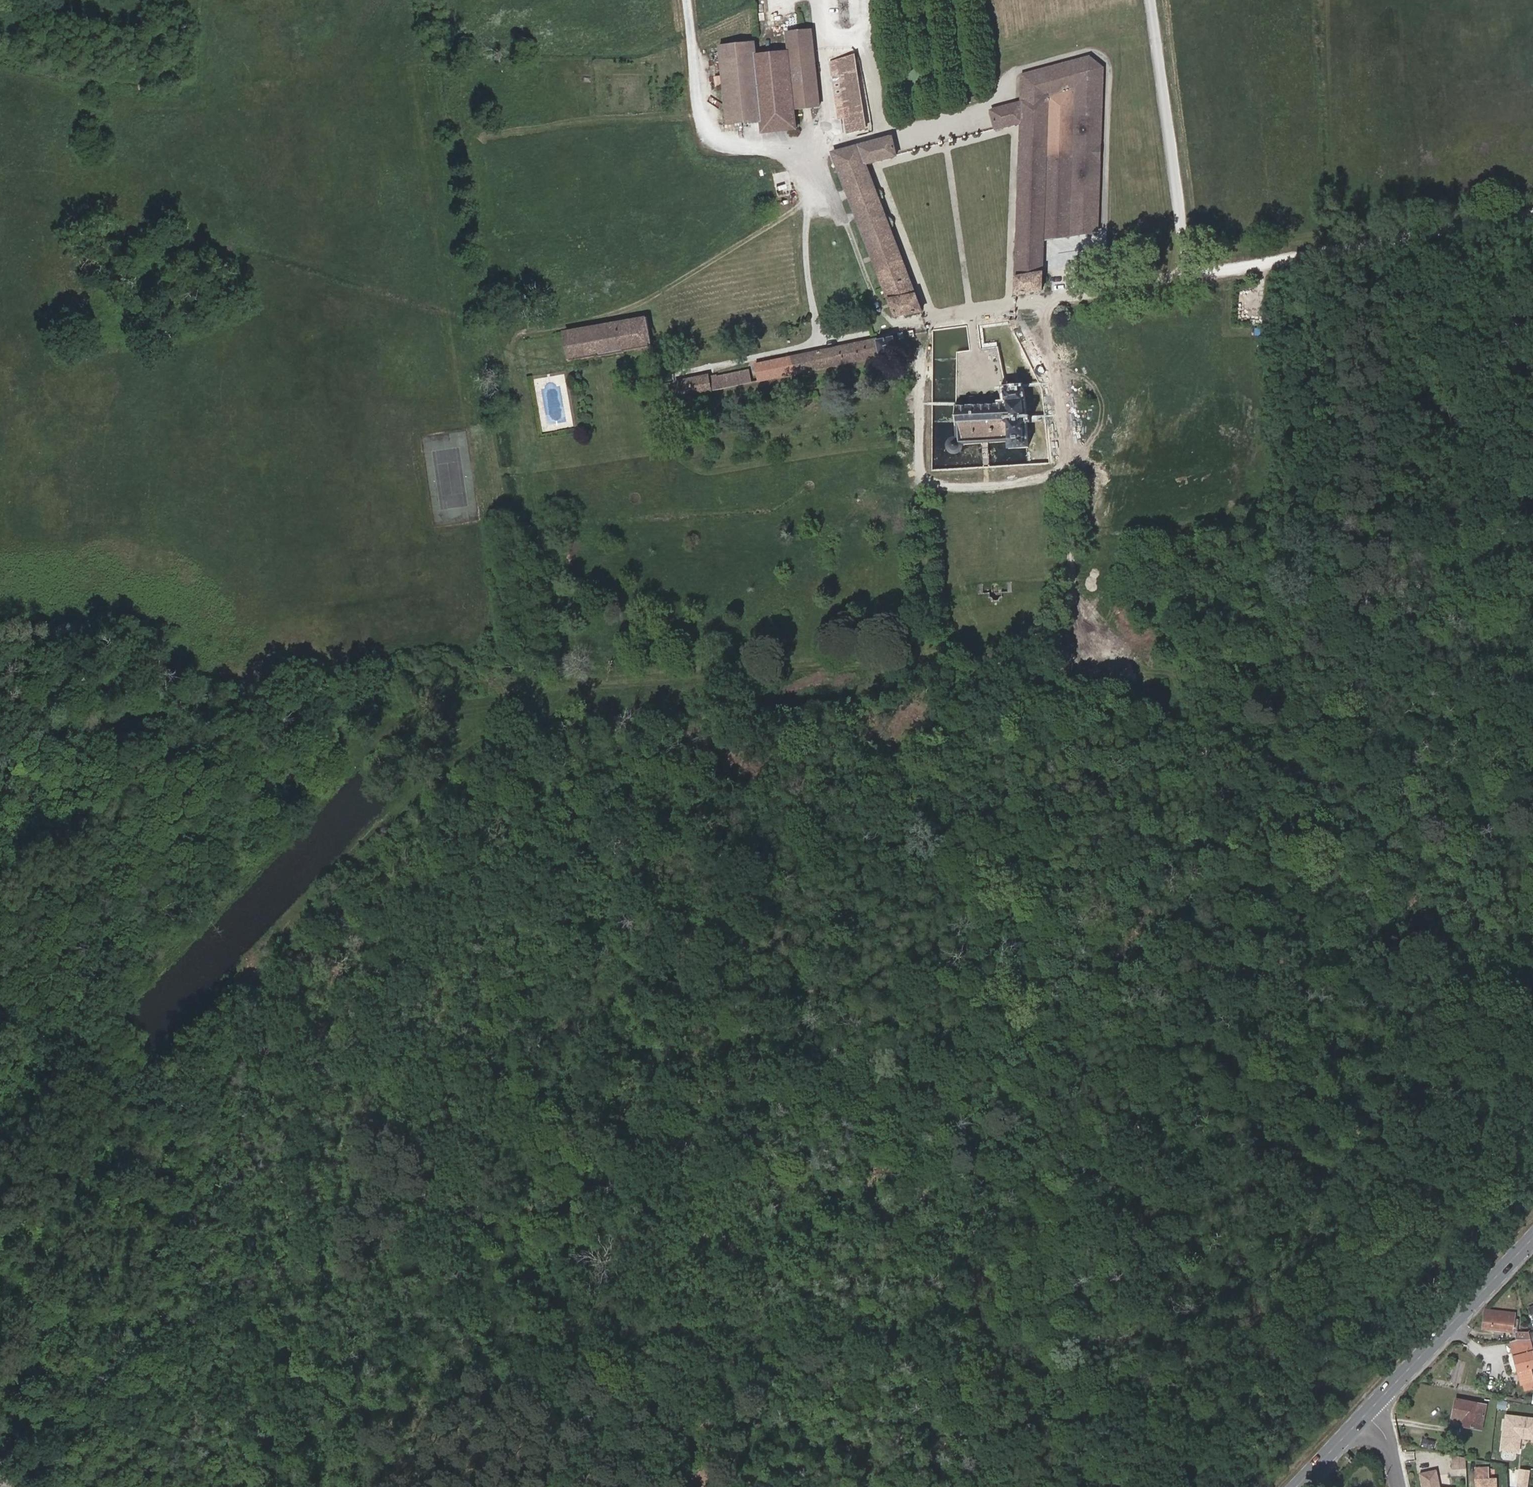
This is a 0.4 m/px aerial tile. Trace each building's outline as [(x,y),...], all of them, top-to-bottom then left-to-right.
[(819,106),(812,36),(811,31),(787,33),(795,109),(819,106)] [(786,89),(784,52),(754,56),(753,43),(720,46),(728,125),(761,121),(763,134),(789,131),(786,89)] [(854,57),(836,60),(844,108),(845,111),(846,121),(863,119),(854,57)] [(1044,241),(1085,234),(1097,232),(1097,212),(1098,151),(1100,70),(1089,59),(1022,77),(1022,83),(1022,102),(1021,123),(1019,181),(1017,271),(1043,267),(1044,241)] [(996,130),(1021,123),(1022,102),(991,111),(996,129),(996,130)] [(865,130),(863,119),(846,121),(848,132),(865,130)] [(877,271),(904,266),(882,207),(866,164),(896,157),(895,156),(891,137),(832,153),(848,195),(877,271)] [(904,266),(877,271),(894,317),(921,312),(904,266)] [(1042,290),(1043,267),(1017,271),(1016,295),(1042,290)] [(626,352),(653,346),(648,317),(564,333),(569,363),(597,357),(597,359),(626,354),(626,352)] [(893,338),(877,341),(879,355),(896,352),(893,338)] [(879,355),(877,341),(876,339),(756,364),(760,381),(879,355)] [(708,379),(710,392),(751,383),(748,370),(708,379)] [(710,392),(708,379),(708,375),(676,382),(679,399),(710,392)] [(1025,399),(1025,397),(1023,388),(1005,388),(1006,404),(956,407),(954,407),(955,438),(956,438),(951,440),(948,443),(948,448),(950,451),(953,453),(957,453),(960,452),(962,449),(962,445),(961,441),(981,440),(987,440),(1008,439),(1009,448),(1022,447),(1027,446),(1025,399)] [(1514,1313),(1485,1309),(1483,1327),(1516,1331),(1517,1319),(1514,1319),(1514,1313)] [(1530,1339),(1516,1339),(1510,1340),(1521,1383),(1532,1380),(1530,1368),(1532,1367),(1532,1351),(1530,1339)] [(1521,1383),(1523,1390),(1532,1388),(1532,1380),(1521,1383)] [(1485,1405),(1456,1400),(1453,1416),(1463,1418),(1462,1425),(1481,1429),(1485,1405)] [(1504,1419),(1500,1453),(1517,1455),(1518,1442),(1532,1443),(1532,1423),(1504,1419)] [(1453,1468),(1466,1467),(1465,1457),(1453,1454),(1453,1468)] [(1419,1473),(1422,1486),(1443,1486),(1440,1486),(1436,1469),(1419,1473)] [(1485,1480),(1484,1469),(1478,1470),(1478,1480),(1475,1480),(1476,1486),(1495,1486),(1495,1479),(1492,1480),(1485,1480)] [(1484,1469),(1485,1480),(1492,1480),(1492,1469),(1484,1469)]
